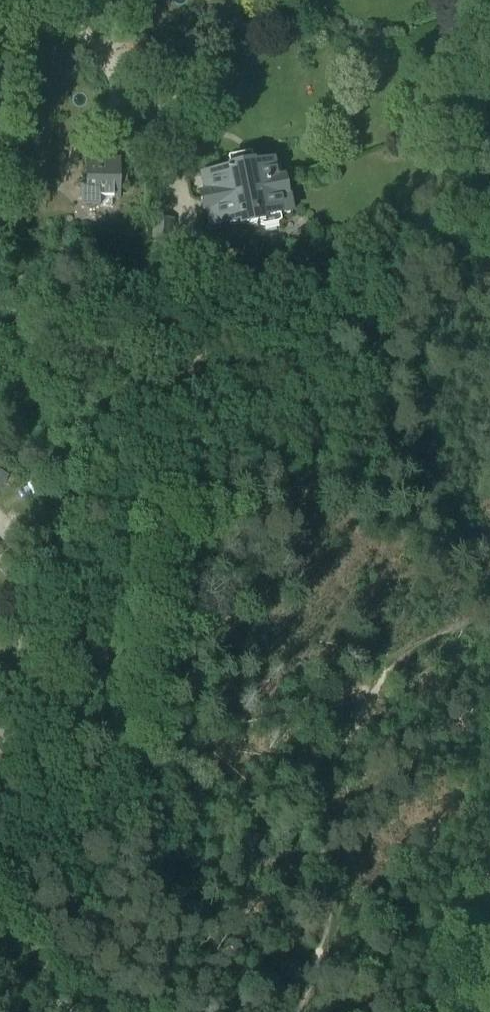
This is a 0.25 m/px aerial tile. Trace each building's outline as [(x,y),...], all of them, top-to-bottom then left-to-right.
[(115,162),(116,148),(95,147),(95,161),(87,161),(86,188),(83,188),(82,207),(100,208),(100,206),(112,206),(113,188),(127,188),(128,171),(119,171),(120,162),(115,162)] [(281,161),(274,162),(274,161),(258,164),(255,154),(233,159),(235,168),(201,175),(204,193),(200,194),(201,202),(246,194),(247,199),(262,196),(261,191),(277,188),(275,181),(278,180),(278,179),(285,178),(281,161)] [(285,178),(278,179),(278,180),(275,181),(277,188),(261,191),(262,196),(247,199),(246,194),(201,202),(204,212),(208,212),(211,229),(239,224),(239,228),(260,223),(261,224),(264,225),(279,223),(281,220),(280,215),(292,213),(285,178)] [(175,240),(175,218),(153,218),(153,225),(153,240),(175,240)]
